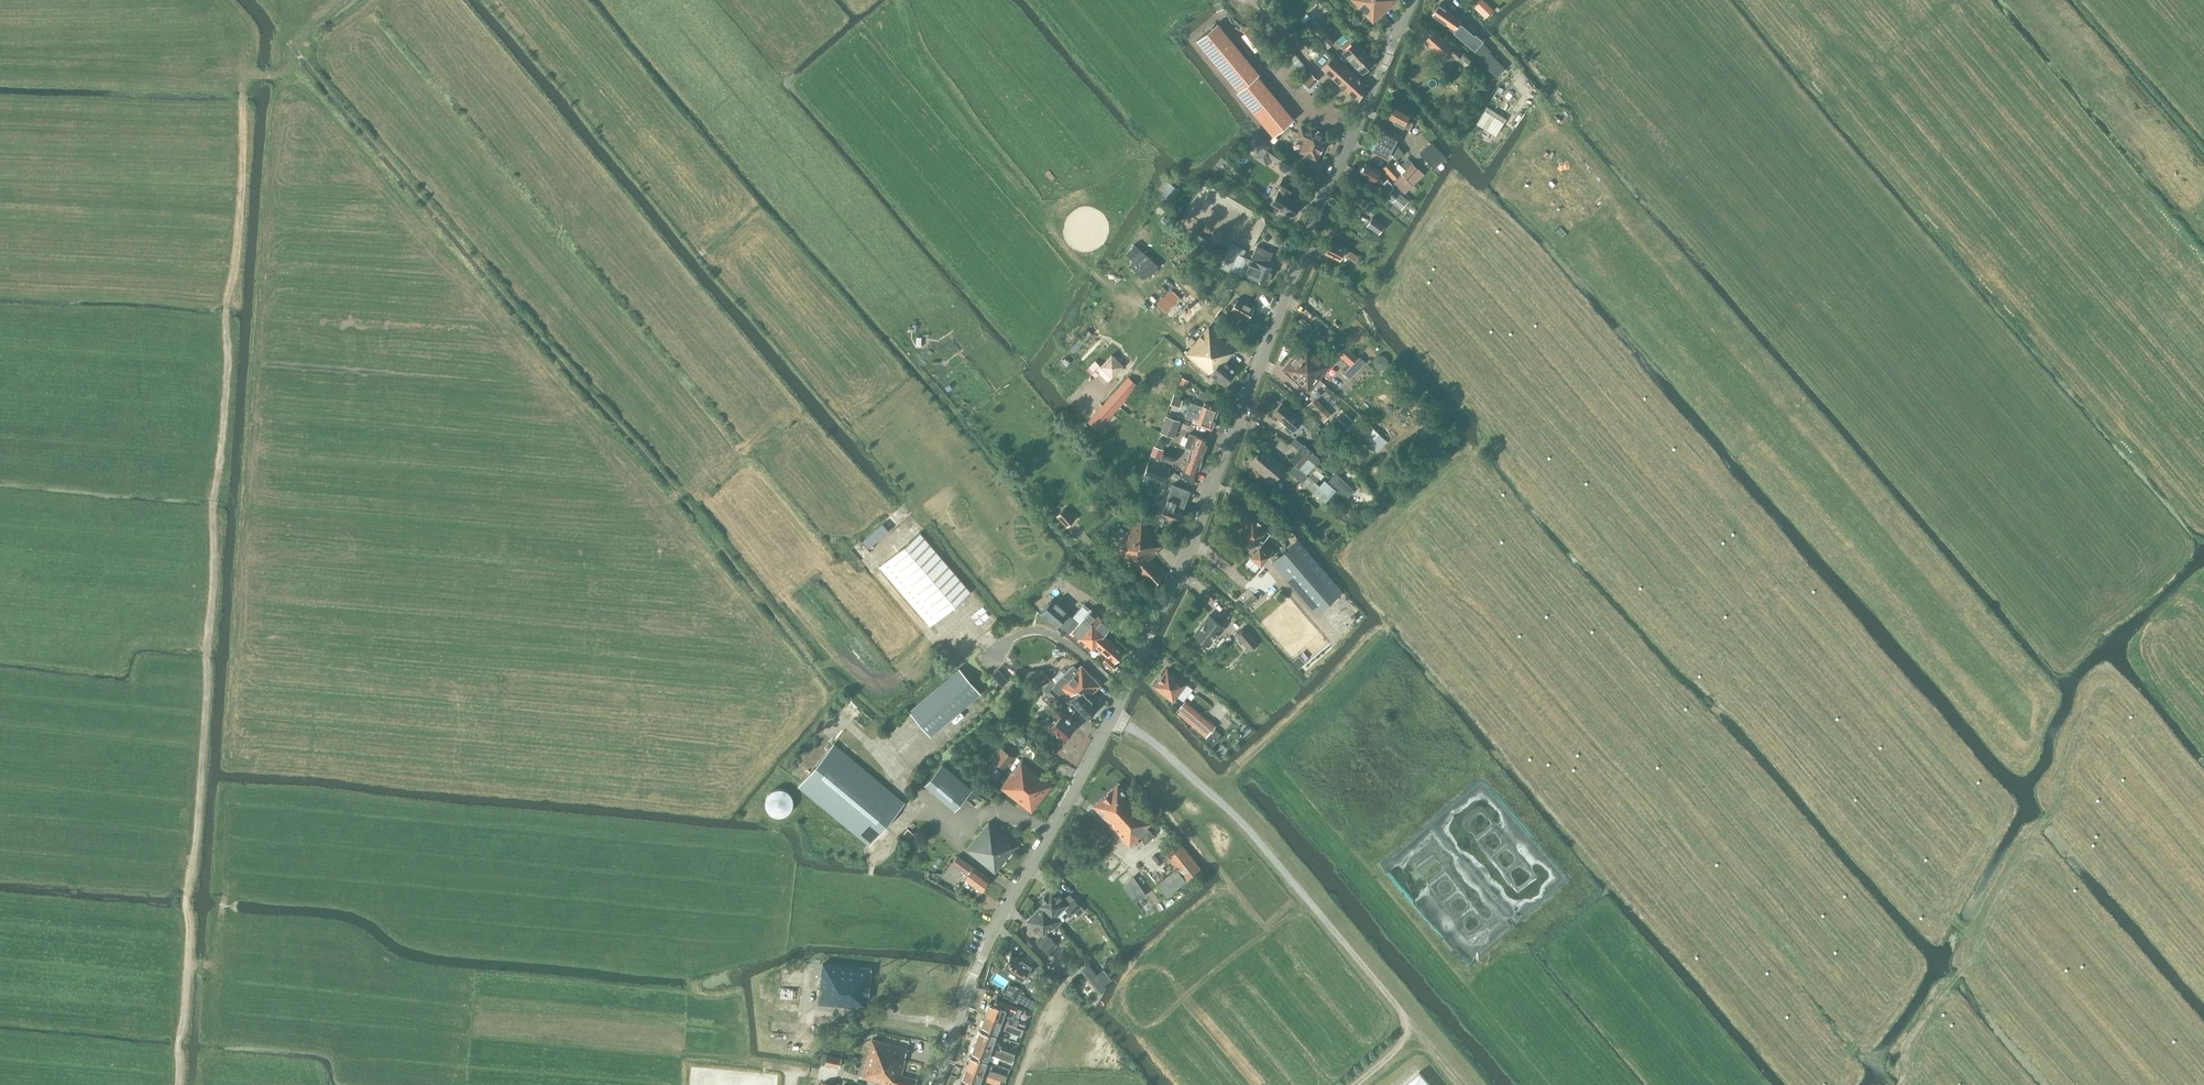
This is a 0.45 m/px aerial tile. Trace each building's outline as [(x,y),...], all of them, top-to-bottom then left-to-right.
[(1373,23),(1397,0),(1351,0),(1373,23)] [(1472,4),(1485,17),(1491,11),(1480,0),(1476,0),(1472,4)] [(1498,10),(1503,6),(1497,0),(1493,0),(1490,2),(1498,10)] [(1461,18),(1439,3),(1432,14),(1450,27),(1449,28),(1454,31),(1475,49),(1483,58),(1481,60),(1496,76),(1505,68),(1490,52),(1491,51),(1482,41),(1483,40),(1475,34),(1474,35),(1460,23),(1459,25),(1457,23),(1461,18)] [(1300,20),(1306,25),(1310,20),(1305,15),(1300,20)] [(1197,40),(1238,90),(1237,91),(1273,136),(1294,119),(1258,75),(1259,74),(1217,23),(1197,40)] [(1309,31),(1326,48),(1334,39),(1318,23),(1309,31)] [(1423,40),(1442,56),(1452,45),(1434,29),(1423,40)] [(1340,45),(1345,49),(1343,52),(1362,72),(1374,61),(1350,35),(1340,45)] [(1449,52),(1456,59),(1463,53),(1456,45),(1449,52)] [(1297,71),(1304,64),(1295,54),(1288,61),(1297,71)] [(1333,54),(1321,67),(1358,102),(1366,85),(1333,54)] [(1302,80),(1309,87),(1318,79),(1310,72),(1302,80)] [(1388,119),(1403,126),(1403,125),(1410,129),(1413,123),(1406,119),(1410,112),(1395,104),(1388,119)] [(1506,140),(1507,140),(1513,129),(1515,126),(1485,109),(1477,123),(1506,140)] [(1300,151),(1316,159),(1320,151),(1321,151),(1320,150),(1322,146),(1323,146),(1323,145),(1326,137),(1310,129),(1309,130),(1301,126),(1296,136),(1305,140),(1300,151)] [(1383,128),(1377,139),(1392,147),(1400,156),(1404,153),(1394,142),(1398,136),(1383,128)] [(1392,147),(1377,139),(1372,150),(1386,158),(1390,151),(1396,159),(1400,156),(1392,147)] [(1252,145),(1258,149),(1254,156),(1267,165),(1271,158),(1277,162),(1280,157),(1255,140),(1252,145)] [(1420,152),(1429,161),(1435,168),(1445,158),(1434,146),(1429,151),(1425,147),(1420,152)] [(1401,165),(1405,170),(1412,163),(1407,158),(1401,165)] [(1383,168),(1393,179),(1399,173),(1389,161),(1383,168)] [(1360,174),(1374,181),(1377,176),(1383,183),(1388,179),(1380,171),(1366,163),(1360,174)] [(1405,170),(1401,174),(1394,181),(1405,192),(1424,174),(1412,163),(1405,170)] [(1278,185),(1280,187),(1270,203),(1279,208),(1279,207),(1293,215),(1294,214),(1295,214),(1297,211),(1296,209),(1300,204),(1286,195),(1288,192),(1289,192),(1293,185),(1282,178),(1278,185)] [(1169,181),(1161,193),(1171,200),(1179,188),(1169,181)] [(1386,195),(1393,201),(1400,193),(1393,187),(1386,195)] [(1348,200),(1362,210),(1363,208),(1368,211),(1374,202),(1356,189),(1348,200)] [(1367,225),(1379,233),(1384,225),(1372,216),(1367,225)] [(1324,252),(1339,259),(1343,251),(1346,252),(1347,252),(1349,252),(1350,251),(1345,247),(1330,240),(1324,252)] [(1221,267),(1236,273),(1243,276),(1244,274),(1266,283),(1272,268),(1265,265),(1268,259),(1269,260),(1272,252),(1256,246),(1251,259),(1243,255),(1245,249),(1230,243),(1221,267)] [(1134,244),(1126,253),(1133,260),(1128,265),(1138,274),(1143,269),(1150,276),(1159,266),(1134,244)] [(1347,255),(1356,262),(1359,257),(1351,251),(1347,255)] [(1157,305),(1172,319),(1187,303),(1180,297),(1185,292),(1177,284),(1157,305)] [(1212,309),(1217,313),(1231,295),(1225,291),(1212,309)] [(1220,314),(1226,318),(1234,322),(1239,314),(1247,319),(1254,308),(1237,298),(1231,309),(1226,306),(1220,314)] [(1185,354),(1209,373),(1210,372),(1224,384),(1236,370),(1225,361),(1235,349),(1208,326),(1204,331),(1200,327),(1191,337),(1196,341),(1185,354)] [(1089,367),(1108,347),(1088,328),(1070,348),(1089,367)] [(1306,343),(1297,353),(1299,355),(1297,358),(1319,378),(1331,365),(1306,343)] [(1357,355),(1347,346),(1339,355),(1350,364),(1357,355)] [(1299,355),(1297,353),(1282,369),(1292,377),(1308,391),(1319,378),(1297,358),(1299,355)] [(1101,366),(1112,377),(1123,365),(1112,355),(1101,366)] [(1360,356),(1344,372),(1349,377),(1365,361),(1360,356)] [(1379,356),(1376,358),(1375,362),(1376,365),(1379,367),(1383,367),(1386,365),(1387,362),(1386,358),(1383,356),(1379,356)] [(1157,371),(1162,376),(1171,366),(1165,361),(1157,371)] [(1088,421),(1098,431),(1139,386),(1129,376),(1088,421)] [(1177,384),(1182,387),(1185,380),(1180,377),(1177,384)] [(1199,397),(1211,401),(1213,397),(1201,390),(1199,397)] [(1171,401),(1176,405),(1182,399),(1174,392),(1171,401)] [(1308,405),(1317,414),(1322,409),(1313,400),(1308,405)] [(1190,402),(1189,405),(1193,407),(1192,409),(1216,417),(1220,406),(1204,401),(1203,406),(1190,402)] [(1288,425),(1285,428),(1290,432),(1301,420),(1296,415),(1281,402),(1273,412),(1288,425)] [(1193,407),(1189,405),(1186,414),(1190,416),(1189,419),(1192,419),(1193,417),(1198,418),(1196,424),(1212,429),(1216,417),(1192,409),(1193,407)] [(1160,432),(1174,437),(1180,421),(1166,416),(1160,432)] [(1310,428),(1317,432),(1320,426),(1313,422),(1310,428)] [(1361,437),(1376,452),(1387,440),(1372,426),(1361,437)] [(1181,476),(1192,483),(1197,469),(1199,469),(1202,460),(1201,460),(1208,440),(1189,433),(1185,446),(1191,448),(1181,476)] [(1290,459),(1299,466),(1311,452),(1303,444),(1290,459)] [(1250,461),(1263,472),(1262,473),(1272,482),(1285,466),(1261,446),(1262,445),(1261,445),(1254,453),(1255,454),(1250,461)] [(1160,459),(1172,463),(1175,455),(1163,450),(1160,459)] [(1143,479),(1163,486),(1170,468),(1159,459),(1151,456),(1143,479)] [(1307,476),(1294,464),(1288,471),(1302,482),(1307,476)] [(1339,488),(1345,482),(1335,474),(1330,480),(1339,488)] [(1305,482),(1308,485),(1327,501),(1337,490),(1324,480),(1319,486),(1309,477),(1305,482)] [(1114,491),(1106,484),(1106,483),(1100,489),(1107,497),(1114,491)] [(1161,515),(1178,521),(1190,490),(1173,484),(1161,515)] [(1277,497),(1282,502),(1281,502),(1288,509),(1293,505),(1282,493),(1277,497)] [(1233,515),(1243,524),(1259,537),(1268,527),(1251,513),(1250,515),(1240,507),(1233,515)] [(1074,520),(1064,508),(1057,515),(1067,526),(1074,520)] [(1165,573),(1150,558),(1157,551),(1155,549),(1162,542),(1141,520),(1113,546),(1137,570),(1138,569),(1153,584),(1165,573)] [(1255,543),(1258,546),(1259,546),(1251,556),(1261,564),(1273,549),(1259,537),(1243,524),(1234,534),(1251,548),(1255,543)] [(881,525),(861,542),(866,548),(887,531),(881,525)] [(918,532),(913,527),(892,544),(897,550),(918,532)] [(880,566),(930,625),(970,590),(920,532),(880,566)] [(1272,562),(1283,574),(1291,583),(1315,611),(1340,590),(1298,540),(1272,562)] [(1124,651),(1105,634),(1111,626),(1091,608),(1079,621),(1069,612),(1070,611),(1054,597),(1039,613),(1056,628),(1059,624),(1090,650),(1095,645),(1107,656),(1103,660),(1113,669),(1117,665),(1114,662),(1124,651)] [(1209,615),(1194,634),(1209,645),(1223,626),(1209,615)] [(1235,634),(1250,651),(1258,643),(1244,626),(1235,634)] [(956,664),(938,643),(933,648),(951,668),(956,664)] [(1072,701),(1087,686),(1092,692),(1096,688),(1095,687),(1099,683),(1091,675),(1087,679),(1073,665),(1055,682),(1052,679),(1045,671),(1035,681),(1043,688),(1061,705),(1068,697),(1072,701)] [(992,674),(1002,686),(1008,680),(998,668),(992,674)] [(1154,686),(1173,700),(1186,683),(1167,668),(1154,686)] [(960,669),(910,711),(931,736),(981,694),(960,669)] [(1087,686),(1072,701),(1086,717),(1089,715),(1091,715),(1096,711),(1095,709),(1098,706),(1087,696),(1092,692),(1087,686)] [(1176,711),(1193,725),(1201,716),(1184,702),(1176,711)] [(1050,726),(1052,728),(1051,729),(1055,732),(1056,731),(1064,739),(1075,726),(1074,725),(1076,722),(1059,707),(1053,713),(1058,717),(1050,726)] [(1214,727),(1201,716),(1193,725),(1206,736),(1214,727)] [(1015,740),(1016,743),(1019,745),(1022,745),(1024,743),(1025,740),(1025,737),(1022,735),(1019,735),(1016,737),(1015,740)] [(798,786),(869,845),(905,802),(834,743),(798,786)] [(992,760),(1004,769),(1014,756),(1002,747),(992,760)] [(993,761),(985,770),(996,779),(1004,769),(993,761)] [(1001,788),(1031,811),(1051,785),(1021,762),(1001,788)] [(925,784),(955,810),(965,799),(972,790),(942,764),(925,784)] [(1093,805),(1099,811),(1098,812),(1100,814),(1101,813),(1130,845),(1140,836),(1146,842),(1154,835),(1146,826),(1153,820),(1118,782),(1093,805)] [(770,812),(771,813),(777,816),(783,815),(788,813),(792,808),(793,802),(792,796),(789,792),(785,789),(780,788),(775,789),(771,791),(768,794),(766,799),(765,803),(767,808),(768,809),(769,811),(770,812)] [(1079,831),(1098,850),(1111,837),(1092,818),(1079,831)] [(967,849),(995,872),(1017,845),(989,821),(967,849)] [(907,828),(902,834),(907,839),(913,832),(907,828)] [(1157,884),(1168,896),(1202,869),(1180,842),(1166,853),(1177,868),(1157,884)] [(952,862),(967,873),(973,866),(957,855),(952,862)] [(973,866),(967,873),(964,878),(981,890),(989,878),(973,866)] [(1141,885),(1133,877),(1124,886),(1133,894),(1141,885)] [(1036,904),(1039,907),(1046,915),(1050,911),(1056,916),(1065,907),(1071,914),(1074,911),(1078,914),(1083,908),(1069,894),(1064,899),(1050,886),(1043,893),(1045,894),(1036,904)] [(1046,915),(1039,907),(1027,920),(1041,935),(1036,940),(1052,956),(1057,950),(1054,947),(1057,944),(1046,933),(1053,926),(1055,927),(1061,922),(1056,916),(1050,911),(1046,915)] [(1004,966),(1016,974),(1015,976),(1023,981),(1033,964),(1024,958),(1023,960),(1012,953),(1004,966)] [(823,963),(819,1002),(867,1007),(871,968),(823,963)] [(1035,968),(1046,982),(1052,978),(1040,963),(1035,968)] [(803,982),(804,969),(784,969),(784,981),(803,982)] [(1085,976),(1097,992),(1105,986),(1092,970),(1085,976)] [(1005,992),(1015,997),(1018,999),(1023,989),(1014,984),(1012,989),(1010,988),(1010,989),(1007,988),(1005,992)] [(1012,1018),(1015,1012),(1017,1006),(996,998),(994,1004),(990,1003),(986,1015),(1016,1026),(1018,1020),(1012,1018)] [(1016,1026),(986,1015),(981,1027),(997,1032),(1000,1024),(1008,1027),(1008,1028),(1009,1030),(1021,1035),(1023,1029),(1015,1026),(1016,1026)] [(771,1032),(793,1033),(794,1021),(771,1020),(771,1032)] [(980,1029),(976,1041),(1014,1055),(1015,1050),(1002,1045),(1001,1046),(993,1043),(996,1035),(980,1029)] [(894,1084),(914,1084),(916,1078),(901,1074),(908,1048),(873,1039),(863,1076),(894,1084)] [(1014,1055),(976,1041),(972,1053),(987,1059),(989,1053),(1012,1061),(1014,1055)] [(825,1063),(840,1066),(842,1057),(827,1054),(825,1063)] [(971,1056),(967,1067),(1005,1081),(1006,1076),(984,1068),(986,1061),(971,1056)] [(1005,1081),(967,1067),(962,1079),(978,1084),(980,1077),(1001,1084),(1002,1082),(1004,1083),(1005,1081)] [(1419,1072),(1403,1084),(1430,1084),(1419,1072)]
